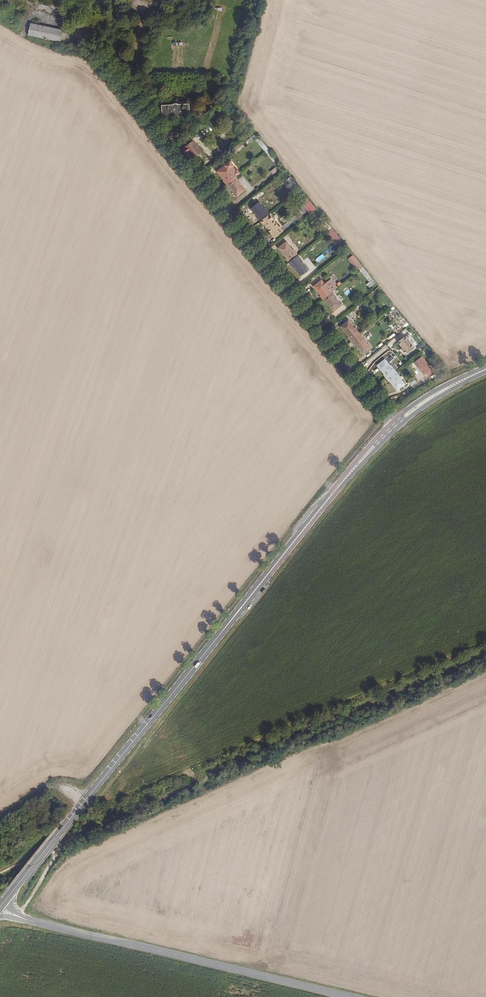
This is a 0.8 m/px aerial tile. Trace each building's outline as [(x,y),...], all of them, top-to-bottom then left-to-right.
[(31,23),(28,35),(60,41),(63,29),(31,23)] [(162,104),(163,116),(190,114),(189,102),(162,104)] [(198,143),(194,146),(191,149),(195,154),(198,152),(202,158),(211,151),(200,136),(195,140),(198,143)] [(277,161),(260,139),(257,141),(275,163),(277,161)] [(244,192),(233,178),(240,173),(238,170),(237,171),(233,167),(235,166),(231,161),(226,165),(215,173),(223,182),(236,198),(244,192)] [(309,200),(291,178),(288,180),(306,202),(309,200)] [(304,206),(311,213),(317,207),(310,200),(304,206)] [(250,209),(273,238),(281,231),(258,202),(250,209)] [(340,239),(323,217),(320,219),(337,241),(340,239)] [(308,270),(285,242),(277,248),(300,276),(308,270)] [(372,278),(354,256),(351,258),(369,280),(372,278)] [(313,286),(333,311),(341,305),(321,280),(313,286)] [(403,317),(385,295),(382,297),(400,319),(403,317)] [(371,347),(349,320),(341,326),(363,354),(371,347)] [(407,353),(415,347),(406,335),(398,341),(407,353)] [(414,337),(432,359),(435,357),(417,335),(414,337)] [(405,384),(383,357),(375,363),(397,391),(405,384)] [(413,363),(423,376),(431,370),(421,357),(413,363)]
